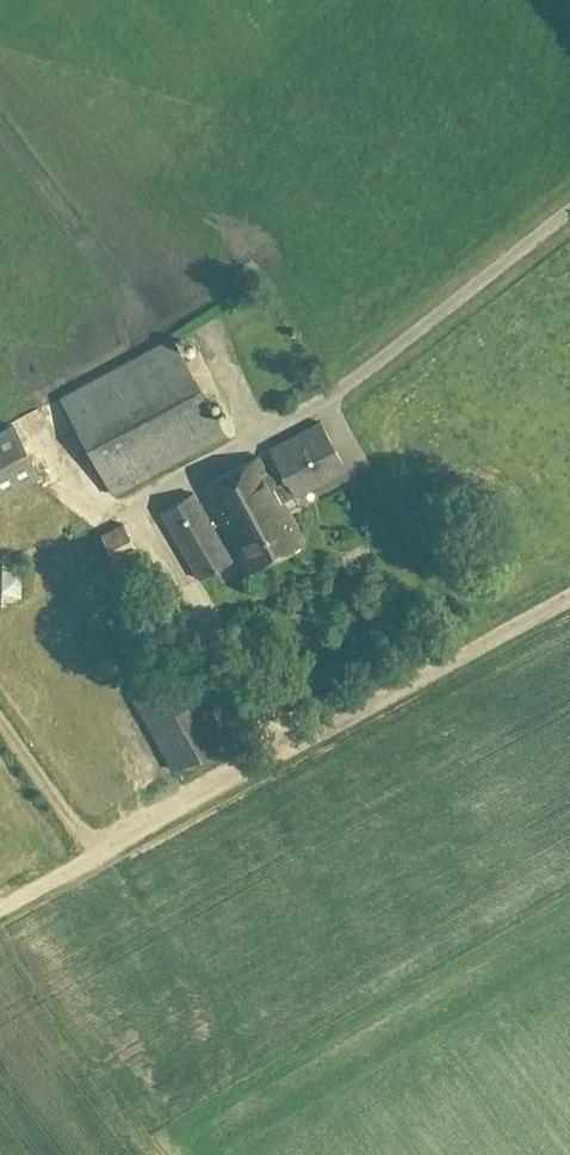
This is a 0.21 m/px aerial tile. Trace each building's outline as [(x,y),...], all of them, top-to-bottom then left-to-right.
[(112,494),(223,434),(172,339),(60,398),(112,494)] [(281,502),(294,495),(295,497),(345,469),(320,423),(270,450),(286,481),(273,488),(256,457),(202,486),(226,531),(281,502)] [(37,478),(9,426),(0,431),(0,498),(37,478)] [(197,580),(232,560),(193,493),(158,513),(197,580)] [(281,502),(226,531),(247,571),(303,542),(281,502)] [(113,562),(136,551),(123,524),(101,535),(113,562)] [(19,598),(19,576),(0,565),(0,607),(19,598)] [(172,773),(228,739),(186,665),(129,698),(172,773)]
